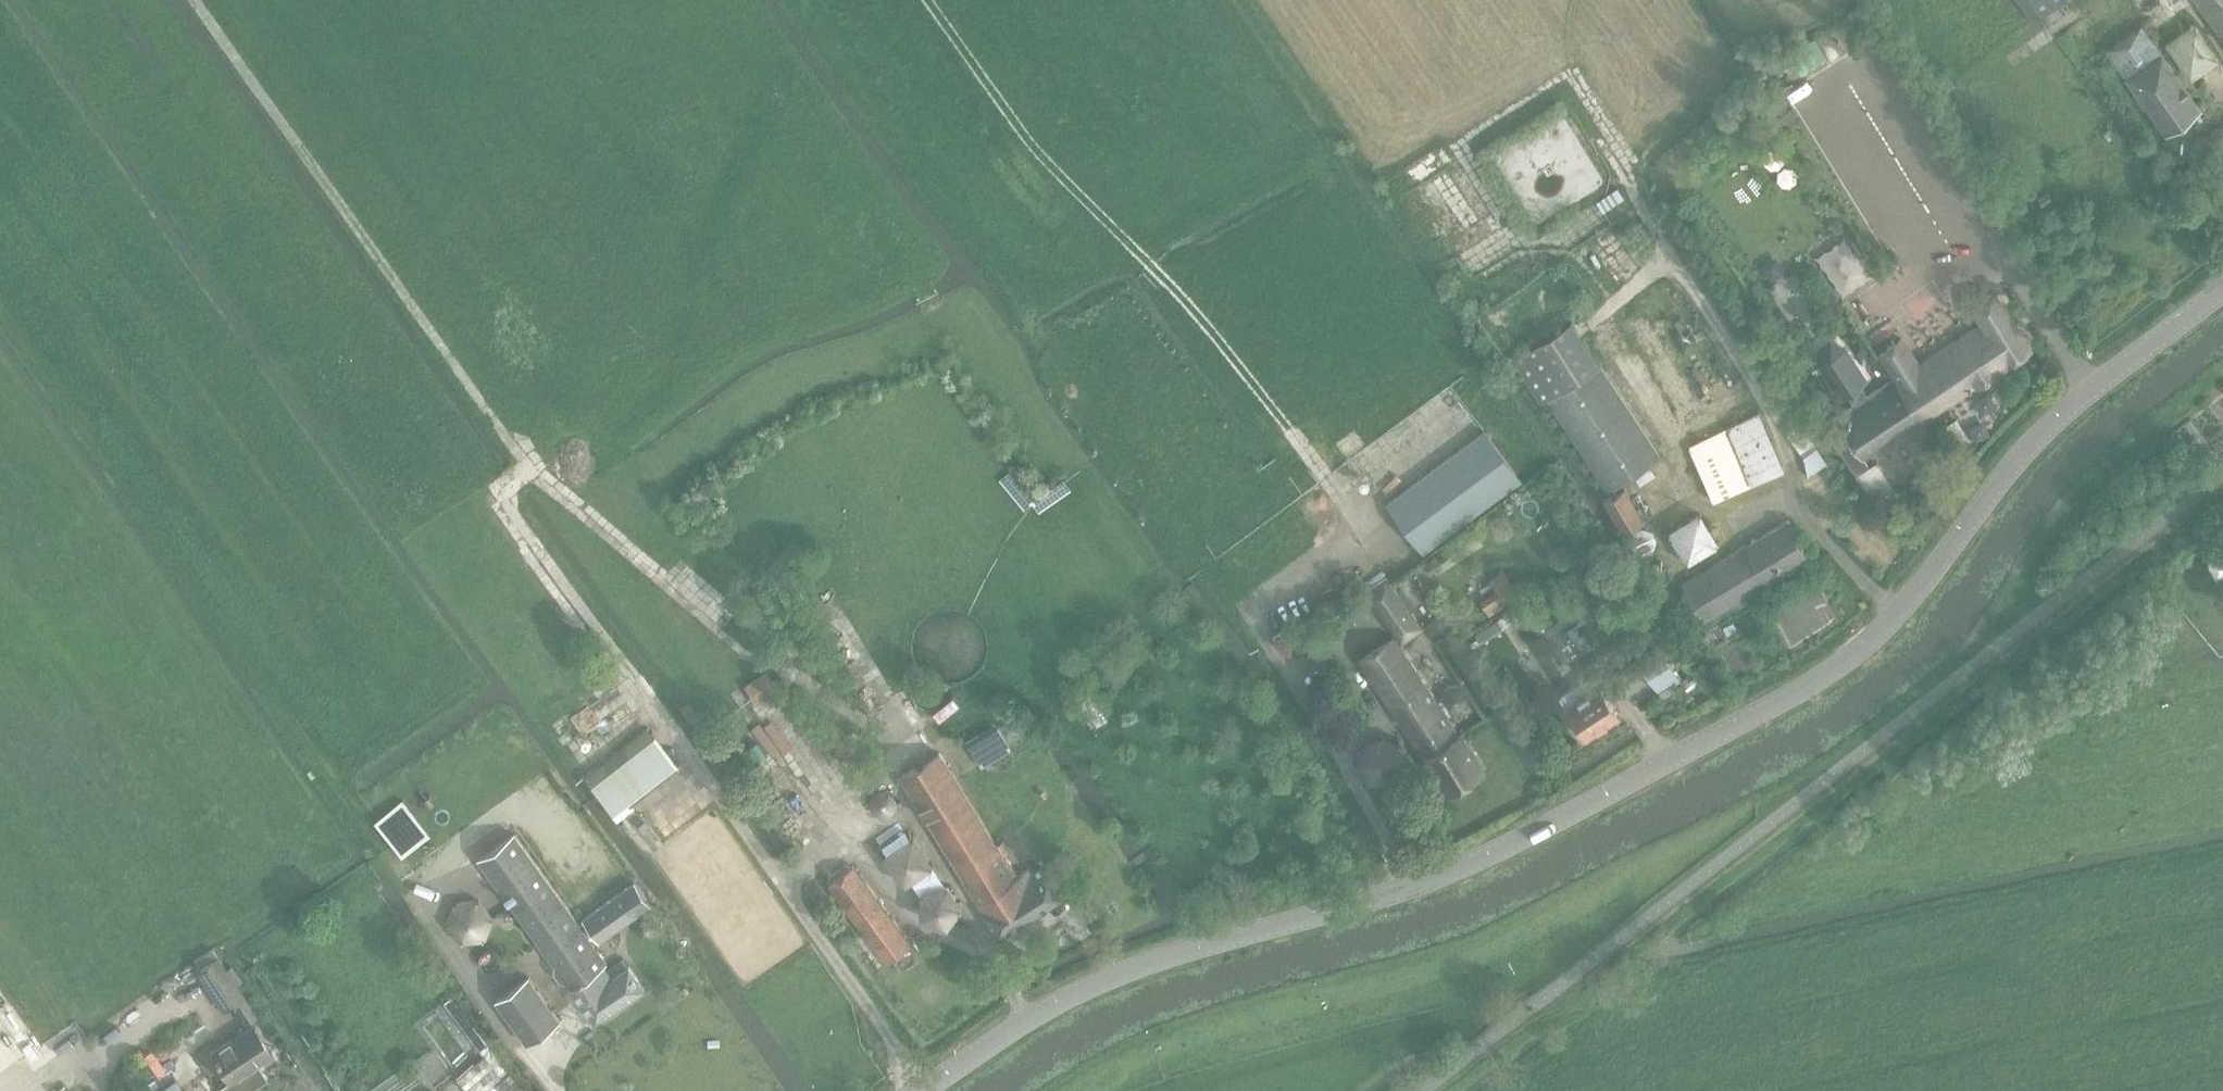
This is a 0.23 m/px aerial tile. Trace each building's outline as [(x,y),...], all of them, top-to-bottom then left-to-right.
[(2033,20),(2060,0),(2018,0),(2033,20)] [(2222,41),(2222,0),(2195,0),(2222,41)] [(2166,43),(2192,80),(2220,61),(2194,23),(2166,43)] [(2161,54),(2141,25),(2106,49),(2126,78),(2161,54)] [(1786,52),(1768,63),(1775,74),(1793,62),(1786,52)] [(2161,54),(2125,79),(2165,135),(2200,110),(2161,54)] [(2042,208),(2051,203),(2046,195),(2038,200),(2042,208)] [(1814,256),(1849,299),(1880,274),(1846,231),(1814,256)] [(1765,267),(1773,278),(1787,268),(1779,257),(1765,267)] [(1848,397),(1853,404),(1823,424),(1856,474),(1869,465),(1864,458),(2032,348),(1997,296),(1973,312),(1981,323),(1925,360),(1919,364),(1903,337),(1877,355),(1893,380),(1868,396),(1862,388),(1868,381),(1847,349),(1832,342),(1818,352),(1819,368),(1840,400),(1848,397)] [(1662,460),(1602,368),(1574,324),(1516,362),(1544,406),(1550,402),(1610,494),(1662,460)] [(1784,471),(1758,411),(1689,447),(1713,500),(1746,485),(1747,487),(1784,471)] [(1785,431),(1803,457),(1817,447),(1799,421),(1785,431)] [(1424,551),(1521,481),(1487,433),(1389,503),(1424,551)] [(2196,438),(2187,445),(2197,457),(2205,450),(2196,438)] [(1645,522),(1635,504),(1626,489),(1605,501),(1625,535),(1643,525),(1643,523),(1645,522)] [(1670,529),(1690,562),(1722,543),(1703,509),(1670,529)] [(1796,564),(1807,558),(1786,523),(1683,585),(1705,620),(1784,572),(1790,574),(1796,570),(1796,564)] [(2222,572),(2222,553),(2210,558),(2217,575),(2222,572)] [(1499,594),(1485,601),(1490,612),(1521,598),(1507,568),(1490,576),(1499,594)] [(1403,642),(1423,629),(1387,578),(1367,591),(1403,642)] [(1497,618),(1475,632),(1481,642),(1503,628),(1497,618)] [(1449,794),(1485,771),(1461,735),(1459,737),(1447,717),(1453,714),(1464,717),(1467,705),(1461,695),(1449,693),(1446,704),(1441,707),(1395,637),(1360,660),(1449,794)] [(1673,669),(1652,683),(1659,692),(1680,679),(1673,669)] [(764,671),(747,683),(759,700),(776,689),(764,671)] [(1587,739),(1620,717),(1600,685),(1579,699),(1573,689),(1560,698),(1587,739)] [(997,728),(970,746),(984,767),(1011,749),(997,728)] [(1355,760),(1369,784),(1394,783),(1407,762),(1392,736),(1367,737),(1355,760)] [(614,812),(675,765),(655,737),(593,784),(614,812)] [(999,937),(1063,898),(1041,865),(1032,871),(1029,867),(1023,871),(1001,839),(996,842),(941,752),(901,778),(999,937)] [(870,800),(870,802),(870,805),(870,807),(871,809),(872,811),(873,813),(874,814),(876,815),(878,816),(880,817),(882,817),(885,817),(887,817),(889,817),(891,816),(892,814),(894,813),(895,811),(896,809),(897,807),(897,805),(897,803),(897,801),(896,799),(895,797),(894,795),(893,793),(891,792),(889,791),(887,790),(885,790),(883,790),(881,790),(878,791),(876,792),(875,793),(873,795),(872,796),(871,798),(870,800)] [(402,857),(431,835),(404,799),(376,821),(402,857)] [(597,1022),(644,988),(624,958),(607,970),(604,965),(607,963),(516,834),(480,859),(555,964),(553,972),(559,981),(569,982),(597,1022)] [(853,864),(830,881),(888,961),(911,944),(853,864)] [(600,941),(651,905),(634,882),(584,917),(600,941)] [(948,882),(920,888),(919,917),(948,928),(964,905),(948,882)] [(455,900),(446,924),(463,943),(485,941),(495,916),(479,897),(455,900)] [(213,949),(195,961),(199,968),(226,1008),(244,996),(218,956),(213,949)] [(529,1042),(559,1020),(529,977),(497,1000),(529,1042)] [(450,996),(444,1001),(485,1056),(486,1056),(503,1077),(510,1071),(452,995),(450,996)] [(229,1081),(271,1054),(253,1025),(211,1053),(229,1081)] [(510,1071),(503,1077),(486,1056),(485,1056),(460,1077),(471,1090),(526,1090),(510,1071)]
